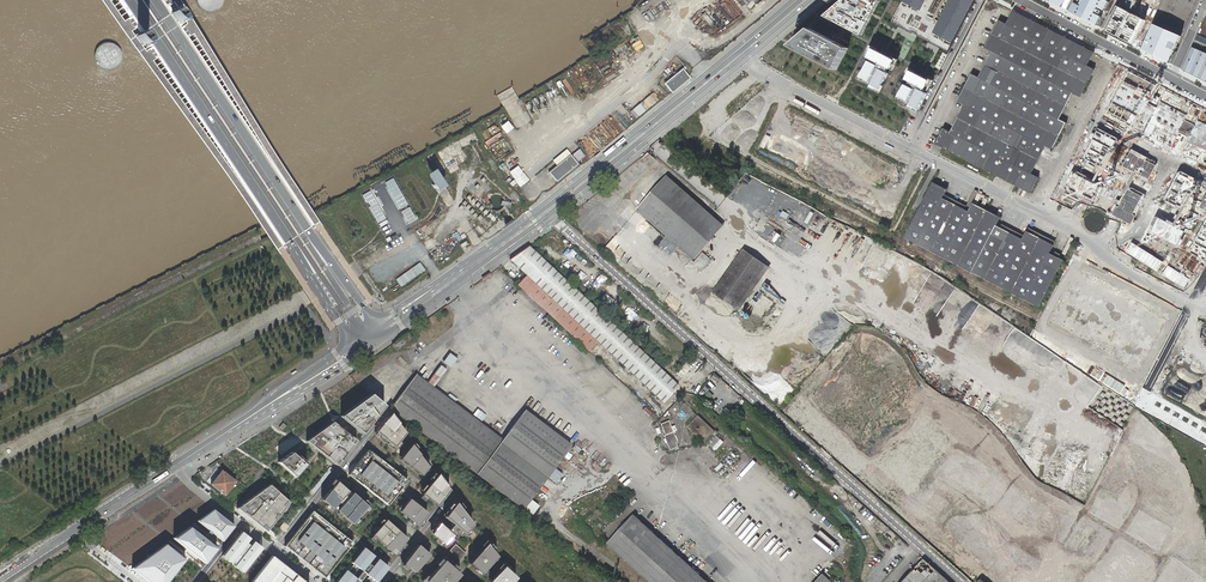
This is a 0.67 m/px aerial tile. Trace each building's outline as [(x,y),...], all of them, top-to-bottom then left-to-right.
[(195,0),(197,5),(200,9),(204,11),(208,12),(213,12),(217,10),(221,7),(223,3),(223,0),(195,0)] [(876,0),(845,0),(825,17),(862,36),(879,2),(876,0)] [(890,23),(949,53),(976,0),(902,0),(890,23)] [(1071,0),(1049,0),(1048,0),(1066,9),(1071,0)] [(1069,11),(1099,26),(1111,2),(1108,0),(1075,0),(1069,11)] [(1118,6),(1106,30),(1136,46),(1149,22),(1118,6)] [(180,23),(182,22),(183,17),(177,9),(172,10),(170,14),(175,22),(180,23)] [(944,129),(936,144),(1031,192),(1038,177),(1032,174),(1046,146),(1053,150),(1055,144),(1063,128),(1067,122),(1060,119),(1073,92),(1080,96),(1083,91),(1091,75),(1094,69),(1087,65),(1094,52),(1013,11),(1006,24),(1000,21),(996,27),(988,43),(985,48),(992,51),(979,78),(972,74),(969,80),(961,96),(958,102),(965,105),(951,133),(944,129)] [(1182,35),(1154,23),(1143,49),(1170,63),(1182,35)] [(848,49),(810,29),(790,46),(836,70),(848,49)] [(145,47),(148,46),(148,41),(143,33),(138,33),(136,37),(141,45),(145,47)] [(97,47),(94,51),(93,55),(94,60),(96,64),(99,67),(103,69),(108,70),(112,69),(116,67),(119,64),(121,59),(122,55),(120,50),(118,46),(114,44),(110,42),(105,42),(101,44),(97,47)] [(1192,44),(1181,69),(1205,80),(1205,51),(1192,44)] [(899,59),(872,45),(866,57),(870,59),(860,78),(872,85),(871,87),(881,92),(890,73),(887,72),(889,69),(893,71),(899,59)] [(682,69),(664,84),(672,93),(689,78),(682,69)] [(911,70),(906,79),(912,82),(910,87),(906,85),(900,97),(911,103),(909,107),(918,112),(935,80),(930,78),(930,80),(911,70)] [(895,231),(923,169),(859,139),(854,133),(785,101),(784,102),(759,91),(747,101),(730,115),(729,118),(707,136),(705,141),(713,151),(866,221),(869,219),(895,231)] [(644,99),(650,106),(657,100),(651,93),(644,99)] [(517,125),(530,119),(527,113),(525,114),(519,99),(514,102),(519,113),(513,116),(517,125)] [(639,103),(631,109),(637,116),(645,110),(639,103)] [(578,161),(585,155),(579,148),(572,154),(578,161)] [(570,155),(549,172),(555,180),(557,181),(578,164),(570,155)] [(440,189),(444,186),(433,170),(425,176),(436,192),(440,189)] [(397,209),(406,205),(392,176),(382,181),(386,190),(388,189),(397,209)] [(667,176),(637,209),(693,259),(723,225),(667,176)] [(1050,252),(1054,244),(1027,230),(1023,239),(997,225),(1001,217),(974,203),(969,211),(943,198),(947,190),(940,186),(933,183),(905,238),(1039,306),(1063,259),(1050,252)] [(1079,196),(1085,197),(1086,188),(1066,185),(1064,200),(1078,202),(1079,196)] [(372,189),(362,194),(379,230),(389,225),(372,189)] [(408,207),(400,211),(407,224),(415,219),(408,207)] [(773,250),(777,244),(768,239),(765,246),(773,250)] [(528,246),(510,259),(526,275),(517,284),(588,351),(598,342),(663,402),(678,386),(528,246)] [(737,308),(767,266),(744,250),(714,292),(737,308)] [(1081,262),(1085,271),(1097,265),(1093,257),(1081,262)] [(1166,316),(1082,271),(1056,320),(1140,365),(1166,316)] [(845,292),(867,303),(870,295),(849,284),(845,292)] [(408,333),(392,344),(397,350),(413,339),(408,333)] [(1038,399),(1059,353),(1032,341),(1012,387),(1038,399)] [(416,374),(413,377),(500,442),(503,439),(416,374)] [(715,374),(712,377),(719,383),(722,380),(715,374)] [(500,442),(413,377),(390,408),(392,410),(476,474),(523,509),(530,499),(571,446),(524,411),(503,439),(500,442)] [(345,380),(337,391),(355,403),(363,392),(345,380)] [(1123,427),(1135,404),(1095,384),(1090,394),(1062,380),(1048,407),(1074,420),(1081,406),(1123,427)] [(370,394),(341,416),(362,433),(384,405),(370,394)] [(381,394),(378,397),(387,405),(390,402),(381,394)] [(1046,469),(1068,426),(1033,409),(1012,451),(1046,469)] [(392,410),(388,410),(372,432),(393,448),(397,448),(408,433),(392,410)] [(705,443),(707,444),(712,439),(710,437),(716,431),(698,415),(687,427),(705,443)] [(663,436),(669,450),(677,447),(675,442),(677,442),(673,432),(671,427),(668,421),(660,424),(665,435),(663,436)] [(356,440),(333,422),(306,441),(337,465),(356,440)] [(264,445),(271,440),(267,434),(260,439),(264,445)] [(431,464),(415,443),(412,444),(400,458),(421,475),(428,466),(431,464)] [(1157,482),(1165,466),(1122,445),(1088,515),(1170,555),(1190,515),(1185,513),(1192,499),(1157,482)] [(407,479),(368,449),(348,475),(387,505),(407,479)] [(291,452),(278,462),(294,477),(305,465),(291,452)] [(869,467),(863,474),(873,482),(879,476),(869,467)] [(555,483),(562,474),(554,468),(547,477),(555,483)] [(222,469),(211,484),(225,495),(236,481),(222,469)] [(449,487),(437,471),(419,494),(434,506),(449,487)] [(367,506),(336,482),(321,500),(334,511),(336,510),(351,523),(367,506)] [(289,502),(269,484),(236,508),(266,531),(289,502)] [(426,513),(407,498),(396,512),(415,527),(426,513)] [(474,520),(457,498),(441,516),(461,534),(470,524),(474,520)] [(539,506),(530,499),(523,509),(532,515),(539,506)] [(214,510),(197,521),(222,541),(234,526),(214,510)] [(352,543),(312,511),(286,544),(326,575),(352,543)] [(633,515),(607,543),(650,581),(707,581),(633,515)] [(407,540),(385,520),(372,535),(393,555),(407,540)] [(103,531),(115,551),(132,541),(120,521),(103,531)] [(453,535),(440,523),(431,533),(445,545),(453,535)] [(189,526),(173,538),(204,563),(216,549),(189,526)] [(250,538),(241,531),(221,556),(243,573),(262,548),(254,541),(250,546),(246,543),(250,538)] [(501,556),(490,542),(473,558),(455,543),(446,552),(465,567),(469,563),(483,576),(501,556)] [(132,568),(149,581),(169,581),(186,560),(166,544),(132,568)] [(429,555),(417,544),(403,563),(413,572),(429,555)] [(363,548),(351,563),(353,565),(347,572),(345,570),(336,581),(372,581),(373,580),(376,581),(388,567),(363,548)] [(872,569),(880,556),(872,551),(864,564),(872,569)] [(272,555),(250,581),(307,581),(272,555)] [(924,559),(903,581),(949,581),(924,559)] [(443,560),(424,581),(425,581),(452,581),(459,574),(443,560)] [(1159,573),(1148,567),(1145,571),(1130,562),(1119,581),(1154,581),(1159,573)] [(501,565),(487,581),(511,581),(515,577),(501,565)] [(1007,580),(993,567),(984,576),(990,581),(1004,581),(1007,580)]
